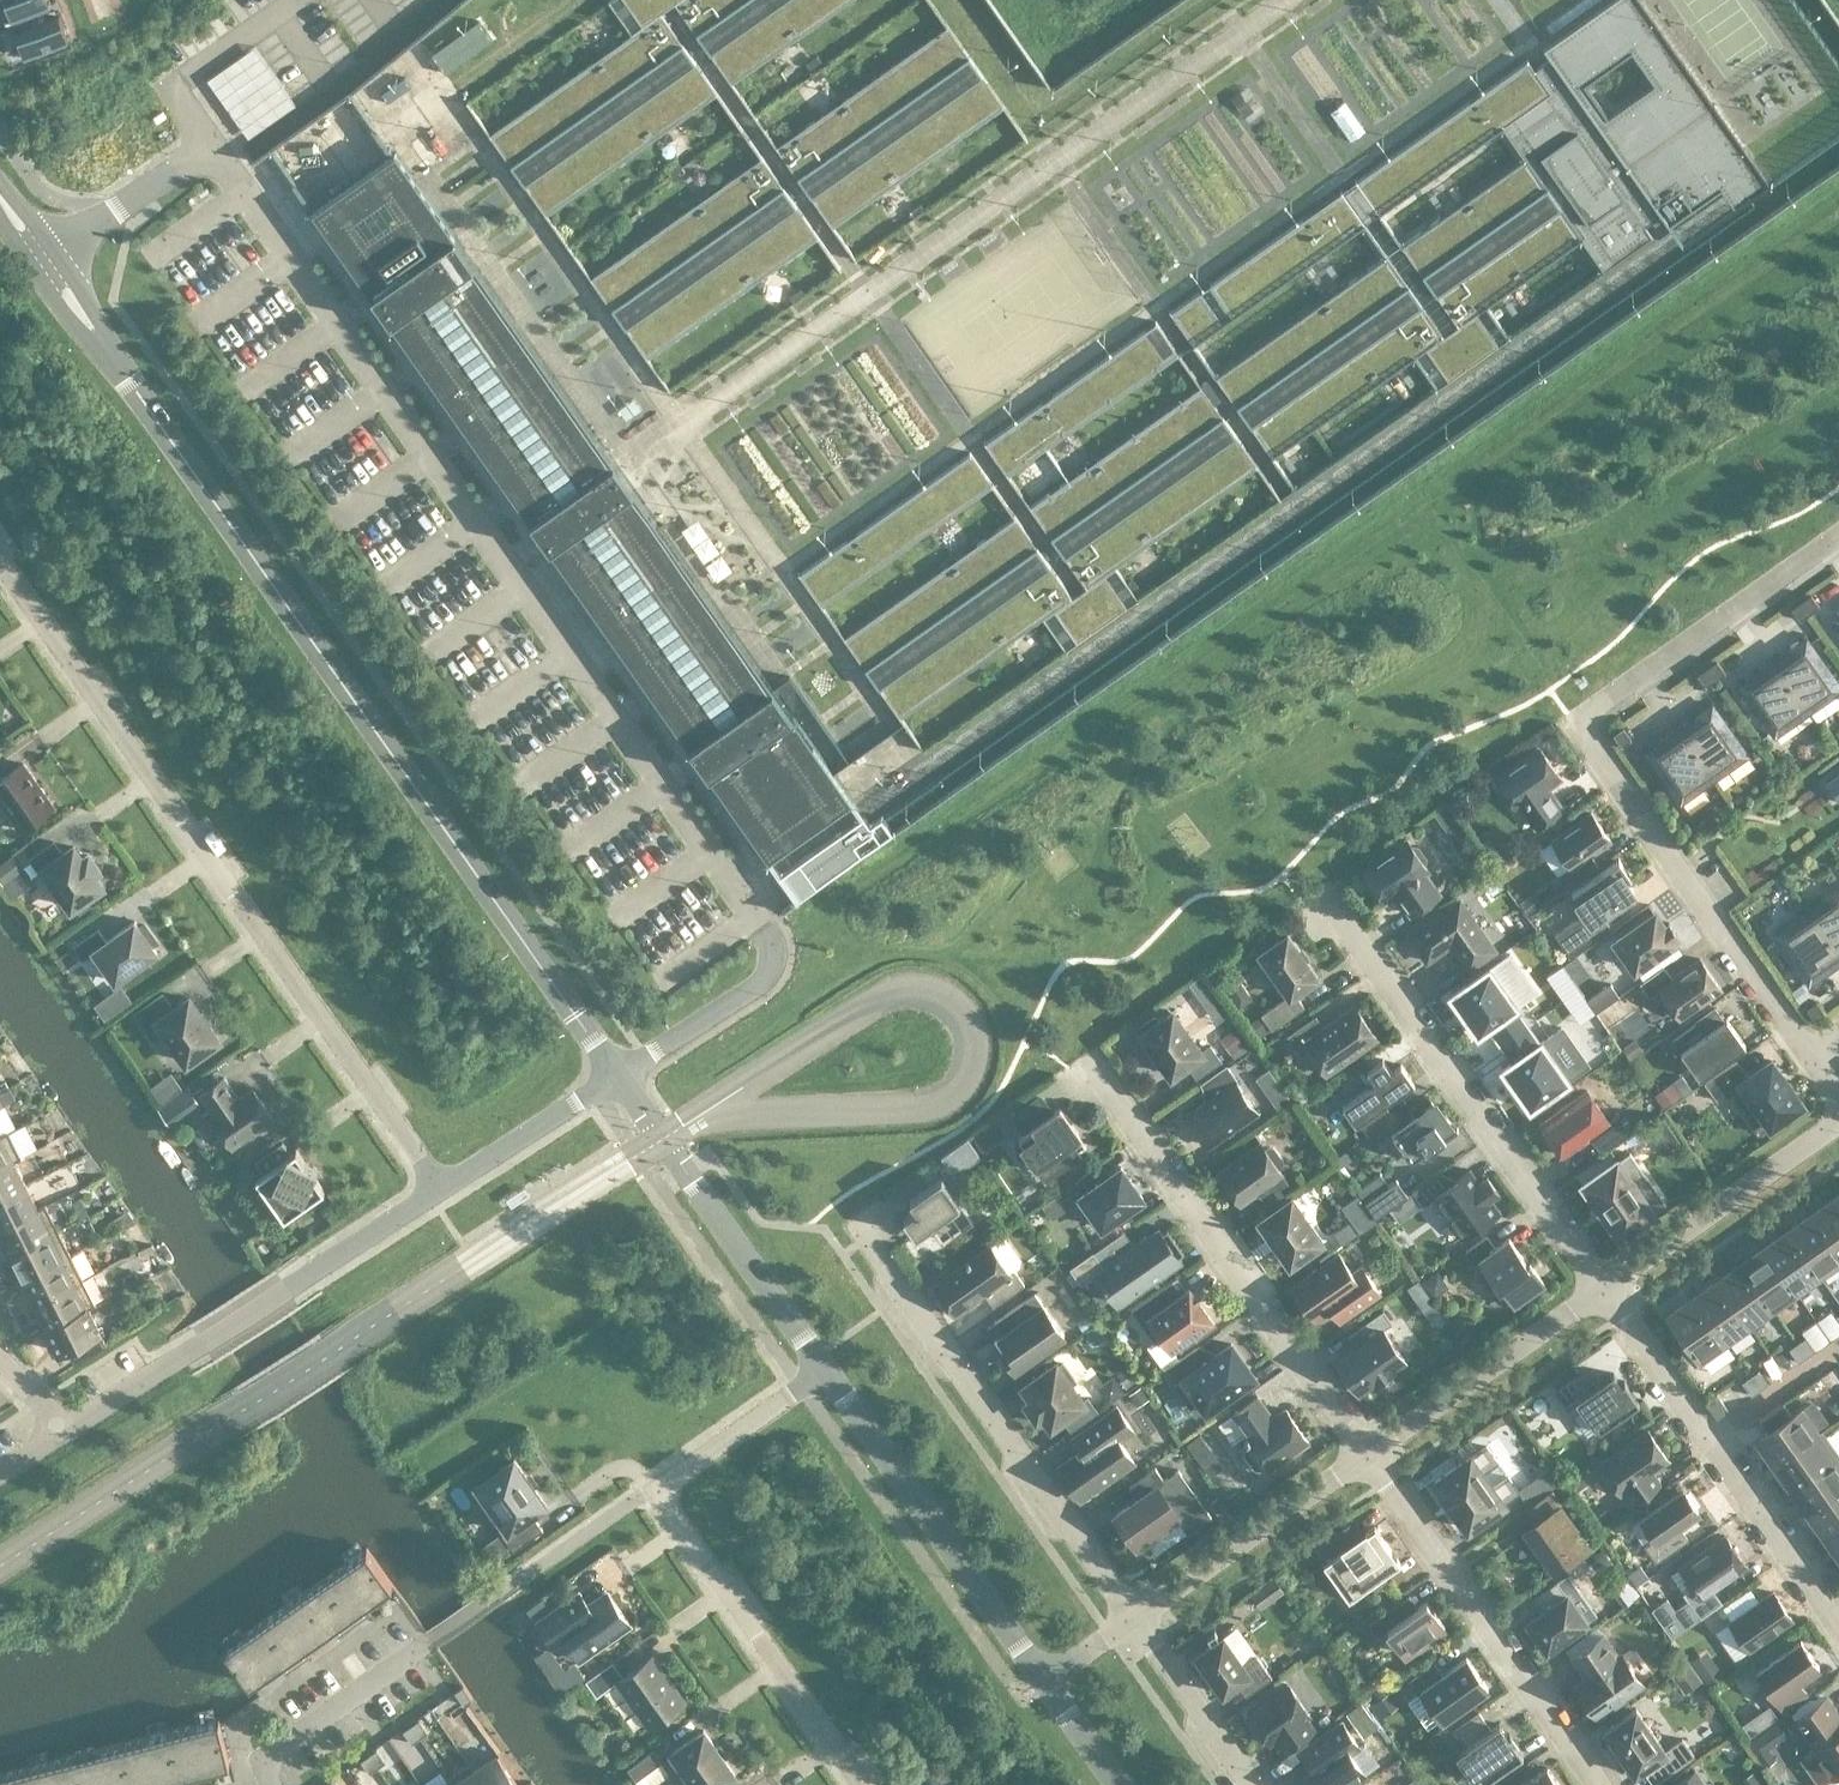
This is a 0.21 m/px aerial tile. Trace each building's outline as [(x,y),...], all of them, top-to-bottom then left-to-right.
[(12,16),(6,18),(7,20),(52,4),(50,0),(6,0),(12,16)] [(93,4),(96,12),(104,6),(112,1),(111,0),(99,0),(93,4)] [(609,1),(632,33),(621,41),(595,59),(490,134),(546,214),(718,93),(662,13),(676,3),(732,83),(851,0),(610,0),(609,1)] [(1357,180),(1343,190),(1341,191),(1342,192),(1173,311),(1172,310),(1171,311),(1173,314),(1194,344),(1366,223),(1388,254),(1216,375),(1273,456),(1415,355),(1438,388),(1511,337),(1488,304),(1584,237),(1607,270),(1654,236),(1645,225),(1661,214),(1669,225),(1736,178),(1750,199),(1772,183),(1642,0),(1612,0),(1544,47),(1551,58),(1535,69),(1529,60),(1359,180),(1358,179),(1357,180)] [(112,1),(104,6),(112,18),(121,14),(112,1)] [(104,6),(96,12),(100,22),(112,18),(104,6)] [(60,14),(15,30),(21,45),(26,43),(30,53),(69,39),(60,14)] [(480,21),(432,55),(446,74),(494,40),(480,21)] [(1005,106),(949,25),(777,146),(833,227),(1005,106)] [(185,38),(194,50),(206,41),(198,29),(185,38)] [(179,60),(194,50),(185,38),(171,48),(179,60)] [(1347,102),(1331,112),(1352,142),(1367,131),(1347,102)] [(396,151),(312,210),(769,860),(797,900),(882,840),(854,800),(835,774),(416,179),(396,151)] [(820,237),(763,156),(591,277),(648,358),(820,237)] [(985,442),(1008,475),(1180,354),(1157,321),(1156,322),(1156,323),(987,442),(986,441),(985,442)] [(1259,466),(1202,385),(1031,506),(1087,587),(1073,597),(1016,516),(844,637),(901,718),(1008,642),(1044,617),(1067,650),(1139,599),(1116,566),(1259,466)] [(800,572),(799,573),(822,606),(994,485),(971,452),(970,452),(971,454),(801,573),(800,572)] [(1812,594),(1802,601),(1810,613),(1820,606),(1812,594)] [(1810,613),(1802,601),(1792,608),(1801,620),(1810,613)] [(1774,661),(1810,712),(1838,691),(1838,682),(1808,637),(1774,661)] [(1718,660),(1708,667),(1716,679),(1726,672),(1718,660)] [(1810,712),(1774,661),(1740,685),(1776,735),(1810,712)] [(1716,679),(1708,667),(1698,674),(1706,686),(1716,679)] [(1714,704),(1680,727),(1716,778),(1749,754),(1714,704)] [(1622,745),(1632,738),(1624,727),(1614,734),(1622,745)] [(1716,778),(1680,727),(1646,751),(1682,802),(1716,778)] [(1561,777),(1540,747),(1497,778),(1499,782),(1499,783),(1498,789),(1508,802),(1514,804),(1515,804),(1517,808),(1523,804),(1538,826),(1562,808),(1563,809),(1567,806),(1551,784),(1561,777)] [(24,763),(3,778),(0,774),(0,798),(22,829),(55,806),(24,763)] [(1838,799),(1838,775),(1827,783),(1838,799)] [(1599,866),(1592,856),(1591,854),(1611,840),(1592,812),(1553,840),(1571,866),(1559,875),(1568,888),(1599,866)] [(1440,894),(1425,872),(1429,869),(1426,864),(1425,864),(1426,857),(1419,846),(1412,845),(1408,840),(1364,871),(1385,900),(1397,892),(1413,914),(1440,894)] [(64,854),(55,841),(31,858),(41,872),(46,868),(72,906),(102,885),(93,872),(99,868),(89,854),(83,858),(75,846),(64,854)] [(1503,843),(1488,854),(1496,866),(1512,855),(1503,843)] [(0,867),(0,878),(4,884),(24,870),(14,857),(0,867)] [(1632,876),(1620,858),(1573,891),(1587,911),(1556,933),(1570,954),(1611,925),(1601,912),(1634,889),(1628,879),(1632,876)] [(1493,870),(1482,878),(1493,893),(1504,885),(1493,870)] [(1808,909),(1838,953),(1838,887),(1808,909)] [(1496,950),(1461,899),(1410,935),(1428,961),(1453,943),(1471,968),(1496,950)] [(1808,909),(1774,933),(1810,984),(1838,963),(1838,953),(1808,909)] [(1617,940),(1636,968),(1675,940),(1673,937),(1678,934),(1670,922),(1665,926),(1656,913),(1617,940)] [(141,927),(135,920),(107,940),(99,928),(74,946),(83,959),(95,950),(116,981),(129,971),(133,976),(149,964),(146,960),(158,951),(152,944),(157,941),(145,924),(141,927)] [(1261,953),(1290,995),(1263,1014),(1273,1028),(1304,1006),(1295,993),(1319,977),(1306,959),(1307,958),(1306,956),(1304,958),(1301,954),(1303,952),(1302,950),(1301,951),(1288,933),(1261,953)] [(1511,953),(1452,994),(1479,1034),(1489,1027),(1500,1042),(1527,1023),(1517,1007),(1538,992),(1511,953)] [(1722,988),(1701,958),(1673,978),(1664,966),(1641,982),(1650,996),(1660,989),(1680,1017),(1722,988)] [(1213,985),(1203,972),(1190,981),(1199,995),(1213,985)] [(1588,1000),(1596,1012),(1620,996),(1611,983),(1588,1000)] [(1801,1001),(1810,994),(1803,984),(1793,991),(1801,1001)] [(162,989),(133,1009),(154,1038),(166,1030),(188,1061),(218,1040),(219,1039),(218,1037),(208,1023),(207,1021),(202,1015),(201,1013),(191,999),(190,997),(188,998),(175,1008),(162,989)] [(1817,1001),(1807,1008),(1816,1020),(1825,1013),(1817,1001)] [(1601,1012),(1610,1025),(1622,1017),(1613,1004),(1601,1012)] [(1325,1027),(1317,1015),(1288,1035),(1297,1048),(1305,1043),(1328,1074),(1378,1038),(1355,1005),(1325,1027)] [(1697,1022),(1673,1039),(1700,1077),(1746,1045),(1727,1018),(1724,1021),(1716,1009),(1697,1022)] [(1201,1051),(1173,1012),(1160,1021),(1156,1015),(1142,1025),(1146,1031),(1144,1033),(1155,1048),(1154,1049),(1155,1050),(1156,1049),(1161,1056),(1160,1057),(1161,1058),(1173,1074),(1188,1063),(1198,1077),(1222,1060),(1211,1045),(1201,1051)] [(1249,1036),(1239,1022),(1221,1035),(1231,1049),(1249,1036)] [(1530,1027),(1503,1046),(1513,1061),(1504,1068),(1531,1107),(1591,1065),(1563,1026),(1541,1042),(1530,1027)] [(1637,1041),(1624,1050),(1632,1060),(1644,1051),(1637,1041)] [(1368,1133),(1394,1115),(1385,1103),(1415,1082),(1402,1063),(1401,1064),(1401,1065),(1392,1071),(1384,1059),(1368,1070),(1376,1082),(1345,1104),(1344,1104),(1343,1105),(1356,1124),(1360,1121),(1368,1133)] [(1771,1125),(1803,1103),(1772,1060),(1749,1077),(1737,1059),(1706,1082),(1719,1100),(1742,1083),(1756,1104),(1745,1112),(1759,1132),(1771,1124),(1771,1125)] [(1202,1083),(1212,1097),(1188,1113),(1211,1145),(1258,1112),(1237,1081),(1238,1080),(1228,1065),(1202,1083)] [(240,1098),(224,1076),(201,1093),(216,1115),(212,1117),(233,1147),(275,1118),(254,1088),(240,1098)] [(1674,1083),(1656,1096),(1666,1109),(1683,1096),(1674,1083)] [(188,1084),(159,1105),(170,1121),(200,1101),(188,1084)] [(1610,1121),(1588,1090),(1542,1123),(1564,1155),(1592,1136),(1601,1149),(1629,1129),(1618,1115),(1610,1121)] [(12,1091),(0,1097),(0,1100),(4,1107),(16,1101),(12,1091)] [(1293,1101),(1286,1091),(1273,1100),(1280,1110),(1293,1101)] [(1020,1136),(1046,1173),(1079,1150),(1078,1149),(1070,1139),(1078,1133),(1078,1134),(1079,1133),(1061,1107),(1052,1113),(1041,1097),(1016,1115),(1027,1131),(1020,1136)] [(1393,1134),(1411,1160),(1459,1127),(1458,1125),(1454,1128),(1432,1098),(1431,1099),(1435,1104),(1393,1134)] [(1673,1133),(1665,1121),(1653,1129),(1662,1141),(1673,1133)] [(3,1132),(1,1133),(2,1135),(0,1135),(0,1166),(14,1159),(15,1160),(22,1156),(9,1129),(3,1132)] [(199,1131),(194,1134),(200,1143),(205,1139),(199,1131)] [(976,1138),(984,1150),(992,1144),(984,1133),(976,1138)] [(968,1137),(943,1155),(955,1173),(981,1155),(968,1137)] [(283,1142),(256,1161),(265,1172),(257,1178),(285,1218),(325,1189),(315,1176),(319,1168),(306,1162),(297,1150),(292,1153),(283,1142)] [(1266,1149),(1262,1142),(1219,1172),(1241,1204),(1256,1193),(1262,1194),(1268,1203),(1291,1187),(1283,1174),(1284,1173),(1279,1166),(1282,1164),(1283,1160),(1274,1147),(1270,1146),(1266,1149)] [(1353,1157),(1347,1149),(1338,1156),(1343,1164),(1353,1157)] [(1618,1160),(1585,1183),(1622,1236),(1655,1213),(1655,1212),(1667,1203),(1631,1152),(1622,1158),(1619,1161),(1618,1160)] [(0,1166),(0,1197),(26,1183),(15,1160),(14,1159),(0,1166)] [(1111,1174),(1102,1162),(1077,1179),(1086,1191),(1081,1195),(1103,1226),(1144,1197),(1132,1180),(1131,1178),(1130,1178),(1126,1172),(1127,1172),(1125,1170),(1122,1166),(1111,1174)] [(1480,1182),(1471,1169),(1450,1184),(1442,1171),(1414,1191),(1423,1205),(1435,1197),(1463,1237),(1500,1211),(1491,1198),(1499,1193),(1488,1177),(1480,1182)] [(1358,1189),(1377,1217),(1408,1195),(1397,1179),(1389,1184),(1381,1173),(1358,1189)] [(960,1200),(942,1176),(911,1198),(917,1207),(904,1216),(917,1233),(931,1223),(943,1240),(975,1217),(962,1198),(960,1200)] [(38,1207),(26,1183),(0,1197),(0,1228),(39,1208),(38,1207)] [(1068,1207),(1058,1194),(1044,1203),(1054,1217),(1068,1207)] [(1352,1219),(1335,1231),(1343,1243),(1377,1219),(1359,1194),(1343,1205),(1352,1219)] [(1836,1197),(1813,1214),(1838,1251),(1838,1201),(1836,1197)] [(1291,1263),(1323,1241),(1292,1198),(1261,1220),(1273,1237),(1272,1237),(1273,1238),(1274,1238),(1279,1244),(1278,1245),(1279,1246),(1291,1263)] [(40,1206),(38,1207),(39,1208),(0,1228),(0,1230),(2,1235),(0,1236),(0,1259),(59,1229),(46,1203),(40,1206)] [(1813,1214),(1789,1230),(1819,1272),(1820,1271),(1838,1258),(1838,1251),(1813,1214)] [(1164,1230),(1161,1227),(1105,1266),(1094,1250),(1071,1267),(1083,1284),(1096,1274),(1106,1288),(1109,1287),(1120,1303),(1183,1258),(1181,1254),(1185,1251),(1168,1227),(1164,1230)] [(59,1229),(0,1259),(0,1277),(20,1271),(24,1277),(71,1253),(59,1229)] [(1823,1276),(1820,1271),(1819,1272),(1789,1230),(1766,1247),(1799,1293),(1823,1276)] [(1515,1304),(1545,1283),(1530,1262),(1528,1263),(1510,1237),(1496,1247),(1488,1235),(1466,1250),(1475,1264),(1481,1259),(1500,1285),(1501,1284),(1515,1304)] [(1011,1273),(991,1244),(934,1285),(955,1315),(985,1293),(994,1306),(1025,1284),(1016,1270),(1011,1273)] [(140,1251),(142,1255),(155,1250),(154,1245),(140,1251)] [(1742,1263),(1772,1305),(1775,1310),(1799,1293),(1766,1247),(1742,1263)] [(83,1278),(71,1253),(24,1277),(27,1284),(7,1298),(15,1313),(83,1278)] [(1353,1272),(1340,1254),(1293,1286),(1316,1319),(1331,1308),(1341,1322),(1342,1322),(1342,1321),(1382,1293),(1362,1266),(1353,1272)] [(1751,1326),(1775,1310),(1772,1305),(1742,1263),(1719,1280),(1751,1326)] [(1446,1280),(1439,1270),(1424,1280),(1434,1295),(1444,1288),(1446,1280)] [(1179,1277),(1178,1275),(1132,1308),(1133,1310),(1134,1309),(1145,1325),(1146,1324),(1154,1336),(1159,1337),(1163,1334),(1172,1346),(1212,1318),(1199,1300),(1198,1299),(1193,1292),(1193,1291),(1192,1291),(1190,1288),(1186,1291),(1177,1278),(1179,1277)] [(1427,1288),(1419,1277),(1408,1285),(1415,1296),(1427,1288)] [(96,1303),(83,1278),(15,1313),(22,1327),(45,1320),(48,1326),(88,1306),(89,1307),(96,1303)] [(1751,1326),(1719,1280),(1695,1296),(1728,1343),(1751,1326)] [(1065,1334),(1036,1292),(995,1321),(1003,1333),(995,1339),(1016,1368),(1065,1334)] [(1728,1343),(1695,1296),(1671,1314),(1680,1326),(1676,1329),(1684,1342),(1688,1339),(1704,1360),(1728,1343)] [(88,1306),(48,1326),(60,1350),(88,1336),(96,1352),(107,1344),(101,1332),(89,1307),(88,1306)] [(1368,1339),(1339,1359),(1359,1389),(1376,1377),(1377,1380),(1394,1368),(1392,1366),(1405,1356),(1385,1328),(1394,1322),(1384,1309),(1360,1327),(1368,1339)] [(1806,1337),(1798,1343),(1808,1356),(1816,1350),(1806,1337)] [(1254,1375),(1232,1343),(1210,1358),(1201,1344),(1169,1367),(1180,1382),(1186,1378),(1207,1408),(1254,1375)] [(1808,1356),(1798,1343),(1790,1348),(1799,1362),(1808,1356)] [(1073,1429),(1098,1411),(1088,1397),(1084,1401),(1072,1383),(1076,1380),(1064,1362),(1059,1366),(1057,1363),(1025,1385),(1034,1398),(1028,1402),(1038,1416),(1044,1412),(1052,1425),(1064,1417),(1073,1429)] [(1759,1370),(1751,1376),(1761,1389),(1769,1384),(1759,1370)] [(1614,1372),(1591,1388),(1580,1372),(1556,1388),(1569,1406),(1580,1398),(1587,1407),(1586,1408),(1600,1429),(1613,1420),(1616,1424),(1630,1414),(1627,1410),(1640,1401),(1625,1380),(1622,1383),(1614,1372)] [(1761,1389),(1751,1376),(1743,1381),(1752,1395),(1761,1389)] [(1115,1378),(1102,1388),(1112,1402),(1125,1392),(1115,1378)] [(1139,1402),(1147,1396),(1141,1387),(1132,1393),(1139,1402)] [(1718,1393),(1705,1402),(1717,1418),(1730,1410),(1718,1393)] [(1259,1396),(1235,1413),(1250,1434),(1245,1438),(1249,1444),(1245,1446),(1244,1451),(1255,1466),(1260,1467),(1264,1464),(1268,1470),(1310,1441),(1287,1409),(1274,1418),(1259,1396)] [(1084,1445),(1083,1447),(1083,1450),(1082,1450),(1059,1467),(1082,1499),(1135,1461),(1121,1441),(1135,1431),(1117,1405),(1072,1437),(1073,1438),(1079,1434),(1086,1444),(1084,1445)] [(1788,1417),(1780,1405),(1764,1416),(1772,1428),(1759,1438),(1777,1462),(1818,1432),(1801,1408),(1788,1417)] [(1818,1432),(1777,1462),(1793,1485),(1835,1456),(1836,1457),(1838,1455),(1838,1452),(1823,1428),(1818,1432)] [(1668,1458),(1649,1431),(1602,1464),(1621,1491),(1625,1488),(1635,1502),(1662,1483),(1652,1469),(1668,1458)] [(1210,1445),(1203,1434),(1188,1445),(1195,1455),(1210,1445)] [(1471,1456),(1436,1481),(1469,1528),(1504,1503),(1504,1502),(1519,1491),(1488,1446),(1472,1457),(1471,1456)] [(1836,1457),(1835,1456),(1793,1485),(1810,1509),(1838,1488),(1838,1462),(1836,1457)] [(516,1460),(515,1458),(513,1459),(514,1460),(500,1469),(481,1483),(479,1484),(477,1485),(478,1487),(478,1486),(508,1529),(503,1533),(515,1550),(544,1529),(533,1514),(545,1505),(546,1505),(547,1504),(546,1502),(545,1502),(516,1460)] [(493,1459),(474,1473),(481,1483),(500,1469),(493,1459)] [(1139,1497),(1118,1513),(1139,1543),(1146,1538),(1158,1554),(1189,1532),(1214,1514),(1181,1468),(1165,1479),(1157,1467),(1131,1485),(1139,1497)] [(1589,1482),(1581,1471),(1566,1481),(1574,1493),(1589,1482)] [(1810,1509),(1826,1533),(1838,1524),(1838,1488),(1810,1509)] [(1699,1510),(1684,1489),(1643,1518),(1656,1537),(1646,1545),(1657,1560),(1688,1538),(1681,1528),(1682,1521),(1699,1510)] [(1246,1501),(1238,1490),(1226,1499),(1234,1510),(1246,1501)] [(1588,1541),(1555,1494),(1531,1511),(1539,1522),(1528,1531),(1553,1566),(1588,1541)] [(1220,1495),(1212,1501),(1224,1519),(1233,1513),(1220,1495)] [(1325,1562),(1345,1591),(1355,1605),(1372,1592),(1373,1593),(1390,1581),(1385,1573),(1401,1562),(1376,1526),(1366,1533),(1366,1532),(1360,1536),(1351,1523),(1351,1522),(1314,1547),(1315,1548),(1316,1548),(1325,1562)] [(1826,1533),(1838,1551),(1838,1524),(1826,1533)] [(1746,1565),(1726,1535),(1681,1567),(1695,1586),(1685,1593),(1701,1616),(1722,1601),(1713,1588),(1746,1565)] [(1602,1546),(1593,1553),(1605,1568),(1614,1562),(1602,1546)] [(367,1548),(326,1577),(358,1622),(371,1613),(364,1604),(393,1584),(367,1548)] [(1541,1612),(1529,1621),(1548,1648),(1587,1620),(1597,1614),(1569,1573),(1558,1581),(1535,1597),(1541,1607),(1541,1612)] [(326,1577),(306,1591),(332,1627),(338,1636),(358,1622),(326,1577)] [(1275,1578),(1252,1594),(1261,1607),(1284,1591),(1275,1578)] [(579,1589),(580,1590),(538,1620),(556,1646),(567,1639),(581,1659),(631,1624),(608,1591),(591,1602),(581,1588),(579,1589)] [(306,1591),(266,1619),(298,1664),(311,1655),(304,1646),(332,1627),(306,1591)] [(1793,1619),(1774,1591),(1731,1622),(1750,1649),(1793,1619)] [(529,1608),(535,1615),(549,1605),(544,1598),(529,1608)] [(1406,1615),(1398,1603),(1370,1623),(1379,1635),(1389,1628),(1406,1653),(1416,1646),(1419,1651),(1439,1637),(1436,1632),(1445,1625),(1427,1600),(1406,1615)] [(266,1619),(225,1648),(251,1684),(279,1664),(285,1673),(298,1664),(266,1619)] [(1244,1663),(1224,1635),(1197,1654),(1224,1693),(1239,1683),(1247,1695),(1273,1677),(1257,1653),(1244,1663)] [(1619,1657),(1603,1635),(1574,1656),(1590,1678),(1577,1687),(1598,1716),(1643,1684),(1623,1655),(1619,1657)] [(1820,1665),(1802,1639),(1757,1671),(1784,1708),(1808,1692),(1799,1680),(1820,1665)] [(686,1702),(653,1655),(624,1675),(614,1660),(586,1679),(597,1696),(618,1681),(651,1727),(686,1702)] [(1419,1693),(1409,1700),(1428,1728),(1442,1718),(1443,1720),(1489,1687),(1468,1657),(1444,1673),(1443,1671),(1435,1661),(1410,1679),(1419,1693)] [(1703,1675),(1710,1684),(1724,1674),(1717,1665),(1703,1675)] [(1670,1679),(1681,1695),(1695,1685),(1684,1669),(1670,1679)] [(1375,1676),(1369,1680),(1377,1692),(1383,1688),(1375,1676)] [(464,1685),(456,1691),(464,1703),(473,1698),(464,1685)] [(1311,1715),(1290,1685),(1250,1713),(1271,1743),(1279,1737),(1288,1750),(1315,1730),(1307,1717),(1311,1715)] [(1394,1688),(1371,1704),(1379,1716),(1402,1700),(1394,1688)] [(1796,1718),(1817,1748),(1801,1759),(1819,1784),(1821,1784),(1838,1772),(1838,1713),(1827,1696),(1796,1718)] [(1370,1715),(1362,1704),(1348,1713),(1356,1725),(1370,1715)] [(1683,1738),(1666,1750),(1638,1710),(1638,1709),(1637,1707),(1635,1709),(1607,1728),(1605,1730),(1607,1732),(1618,1747),(1617,1747),(1619,1749),(1622,1754),(1623,1756),(1624,1756),(1635,1771),(1634,1771),(1636,1773),(1638,1772),(1644,1767),(1655,1783),(1695,1754),(1683,1738)] [(1491,1729),(1490,1727),(1479,1712),(1456,1728),(1468,1746),(1460,1751),(1474,1770),(1476,1769),(1484,1781),(1524,1753),(1510,1734),(1508,1735),(1500,1723),(1491,1729)] [(219,1719),(171,1731),(181,1774),(230,1762),(219,1719)] [(420,1719),(412,1725),(421,1737),(429,1731),(420,1719)] [(1757,1730),(1750,1719),(1743,1724),(1751,1735),(1757,1730)] [(1794,1733),(1784,1719),(1774,1726),(1784,1740),(1794,1733)] [(1295,1773),(1304,1784),(1349,1784),(1366,1773),(1380,1763),(1366,1743),(1361,1747),(1342,1720),(1301,1749),(1302,1750),(1311,1762),(1295,1773)] [(421,1737),(412,1725),(404,1730),(413,1743),(421,1737)] [(705,1730),(673,1752),(684,1767),(680,1770),(691,1784),(694,1782),(696,1784),(722,1784),(736,1775),(725,1759),(726,1759),(716,1745),(716,1746),(705,1730)] [(123,1743),(134,1784),(138,1784),(181,1774),(171,1731),(123,1743)] [(76,1755),(83,1784),(134,1784),(123,1743),(76,1755)] [(377,1749),(370,1754),(378,1767),(386,1761),(377,1749)] [(662,1761),(654,1749),(628,1767),(637,1779),(662,1761)] [(476,1769),(474,1770),(484,1784),(518,1784),(497,1756),(501,1753),(500,1752),(476,1769)] [(378,1767),(370,1754),(362,1760),(370,1772),(378,1767)] [(28,1767),(33,1784),(83,1784),(76,1755),(28,1767)] [(451,1784),(453,1784),(454,1784),(484,1784),(474,1770),(476,1769),(471,1762),(447,1779),(451,1784)] [(0,1774),(0,1784),(33,1784),(28,1767),(0,1774)] [(1548,1767),(1522,1784),(1561,1784),(1548,1767)] [(1696,1770),(1674,1784),(1707,1784),(1696,1770)]
